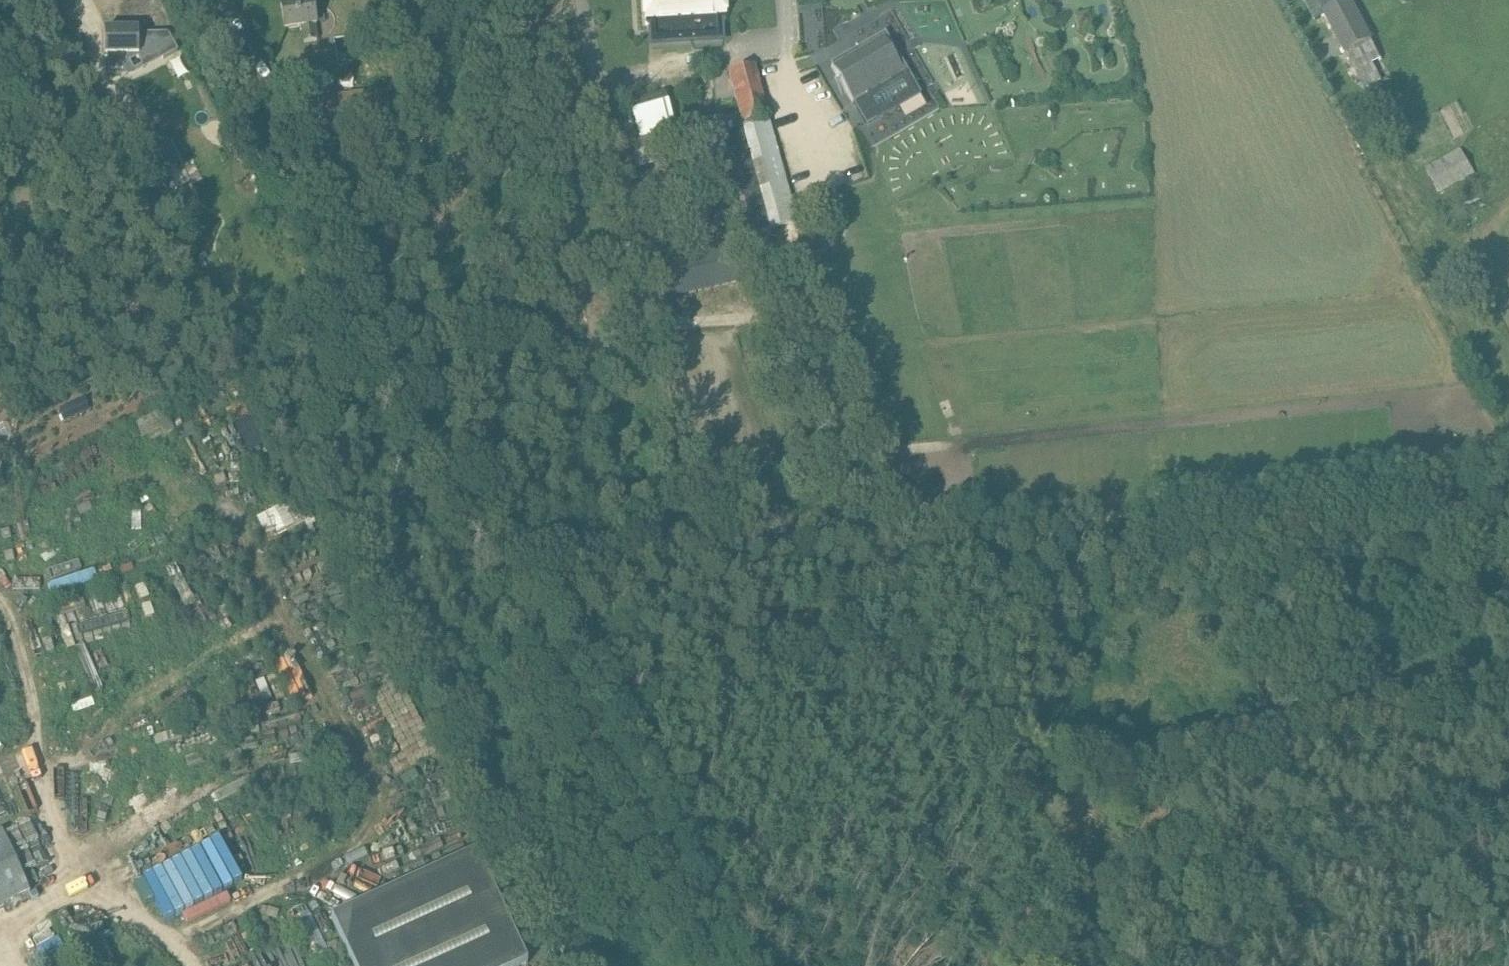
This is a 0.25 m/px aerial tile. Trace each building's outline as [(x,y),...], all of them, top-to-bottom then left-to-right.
[(281,4),(285,29),(301,27),(304,43),(317,40),(314,25),(316,24),(312,0),(304,0),(296,1),(296,0),(284,0),(284,3),(281,4)] [(645,15),(646,25),(650,24),(650,29),(671,28),(672,41),(687,40),(685,0),(645,0),(645,15)] [(687,40),(702,39),(702,26),(722,25),(722,20),(726,20),(725,0),(685,0),(687,40)] [(1323,13),(1325,12),(1343,3),(1341,0),(1316,0),(1323,13)] [(1344,54),(1371,41),(1372,40),(1351,0),(1349,0),(1343,3),(1325,12),(1323,13),(1344,54)] [(138,57),(138,50),(138,30),(106,30),(106,58),(107,58),(108,72),(123,72),(123,58),(138,57)] [(904,72),(884,37),(833,67),(832,66),(831,67),(852,103),(853,102),(904,72)] [(172,67),(179,68),(180,43),(148,42),(147,54),(173,55),(172,67)] [(768,116),(769,116),(758,77),(763,76),(759,62),(752,65),(753,66),(727,72),(741,121),(732,123),(732,126),(743,123),(768,116)] [(632,154),(678,140),(664,93),(618,107),(632,154)] [(761,231),(797,222),(769,116),(768,116),(743,123),(732,126),(735,135),(739,133),(742,142),(737,144),(761,231)] [(166,198),(187,188),(165,145),(145,156),(166,198)] [(1425,169),(1438,193),(1439,194),(1475,174),(1461,149),(1425,169)] [(256,518),(268,541),(300,524),(288,501),(256,518)] [(273,662),(295,706),(313,697),(292,653),(273,662)] [(0,832),(0,905),(29,891),(2,831),(0,832)] [(221,840),(150,871),(169,916),(240,885),(221,840)] [(235,858),(245,877),(254,872),(244,854),(235,858)] [(349,965),(516,965),(474,859),(329,916),(349,965)] [(286,915),(309,961),(328,952),(304,905),(286,915)]
